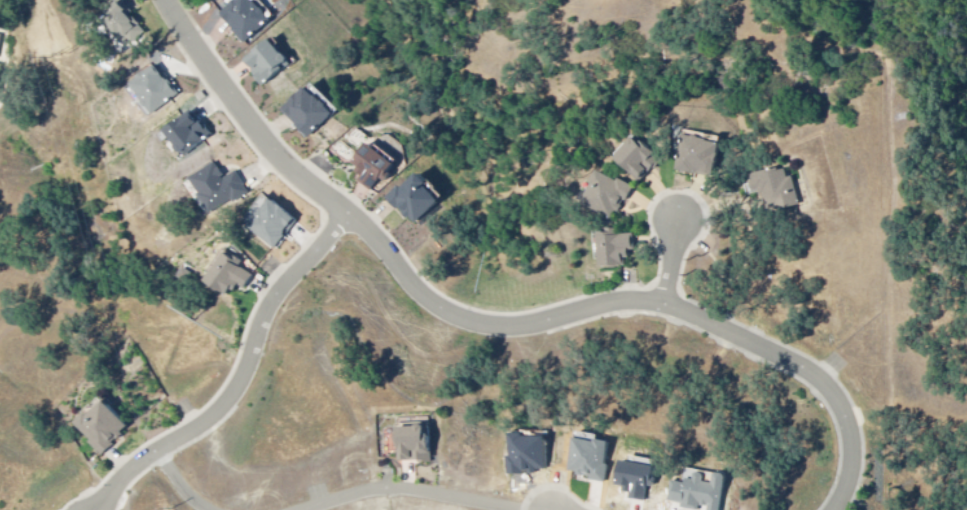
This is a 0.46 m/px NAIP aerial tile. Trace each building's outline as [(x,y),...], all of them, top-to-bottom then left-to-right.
[(129,47),(146,32),(116,0),(111,0),(98,12),(129,47)] [(252,0),(239,0),(221,17),(246,44),(271,21),(252,0)] [(243,61),(263,86),(289,66),(269,41),(243,61)] [(178,99),(159,66),(128,84),(147,117),(178,99)] [(309,140),(333,116),(305,88),(281,111),(309,140)] [(161,134),(181,160),(211,137),(191,111),(161,134)] [(640,184),(661,161),(634,136),(613,159),(640,184)] [(677,172),(714,178),(719,143),(683,137),(677,172)] [(206,217),(249,193),(238,173),(226,179),(217,164),(190,179),(199,195),(195,198),(206,217)] [(799,207),(793,177),(786,179),(785,169),(750,175),(753,192),(760,191),(764,213),(799,207)] [(632,189),(598,172),(581,204),(616,221),(632,189)] [(388,199),(414,227),(441,201),(415,174),(388,199)] [(279,250),(298,218),(268,200),(249,231),(279,250)] [(598,233),(599,268),(628,267),(628,252),(636,252),(636,235),(618,236),(618,233),(598,233)] [(206,285),(231,298),(237,286),(246,290),(254,275),(240,269),(244,262),(223,252),(206,285)] [(130,430),(102,401),(76,428),(104,456),(130,430)] [(432,463),(431,427),(397,429),(398,464),(432,463)] [(580,457),(608,461),(610,445),(582,442),(580,457)]
